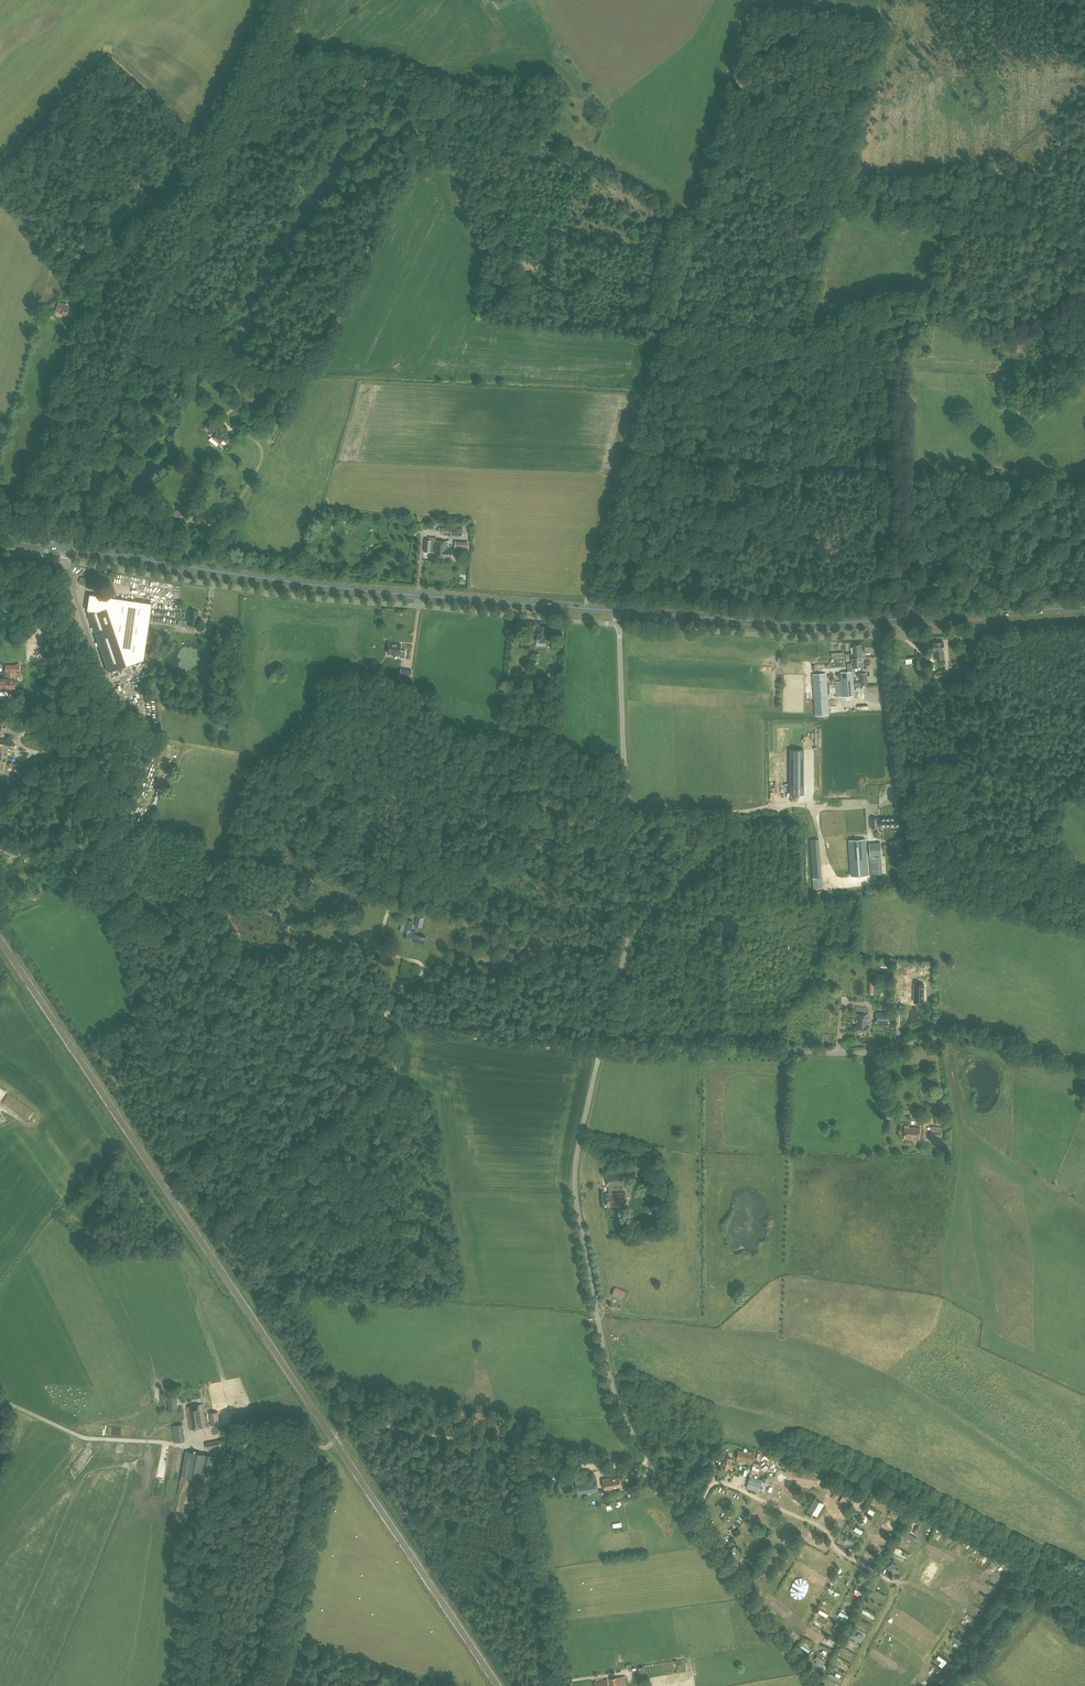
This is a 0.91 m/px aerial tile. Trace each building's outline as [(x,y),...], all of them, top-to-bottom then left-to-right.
[(508,0),(501,0),(497,2),(500,8),(510,3),(508,0)] [(55,311),(62,313),(61,313),(74,317),(77,308),(58,302),(55,311)] [(214,432),(212,435),(211,436),(219,443),(223,438),(227,442),(230,438),(211,423),(208,427),(214,432)] [(186,498),(182,508),(188,510),(192,501),(186,498)] [(183,515),(180,509),(171,513),(174,519),(183,515)] [(439,532),(451,533),(451,535),(462,536),(462,528),(439,526),(439,532)] [(424,551),(434,552),(434,556),(452,557),(453,549),(447,548),(448,541),(425,539),(424,551)] [(79,582),(82,583),(82,585),(86,585),(86,587),(93,588),(93,586),(100,588),(101,580),(104,581),(105,573),(95,572),(94,579),(80,576),(79,582)] [(150,627),(151,620),(154,604),(81,592),(86,608),(107,670),(125,665),(114,631),(148,637),(150,627)] [(177,625),(151,620),(150,627),(155,628),(155,627),(160,627),(160,625),(177,628),(177,627),(182,628),(182,626),(186,627),(186,626),(194,628),(195,624),(196,625),(198,611),(189,609),(187,620),(178,619),(177,625)] [(552,642),(552,636),(546,635),(546,631),(547,631),(548,626),(546,626),(546,625),(538,625),(536,641),(552,642)] [(934,650),(943,649),(944,649),(943,641),(933,642),(934,650)] [(400,650),(401,644),(389,642),(387,653),(399,654),(399,658),(405,658),(406,651),(400,650)] [(851,654),(851,657),(852,663),(847,663),(848,668),(853,668),(853,667),(863,666),(861,644),(853,644),(854,654),(851,654)] [(7,695),(7,691),(7,687),(15,687),(15,677),(14,677),(14,672),(19,672),(19,663),(16,663),(16,664),(5,664),(5,671),(6,671),(6,678),(0,678),(0,695),(7,695)] [(411,676),(412,669),(401,668),(400,675),(411,676)] [(841,681),(835,681),(836,696),(855,695),(853,671),(840,672),(841,681)] [(826,672),(812,673),(815,715),(829,714),(829,709),(828,701),(826,672)] [(7,747),(11,748),(12,741),(0,739),(0,770),(3,771),(7,747)] [(804,750),(790,750),(790,794),(804,794),(804,750)] [(879,827),(879,826),(900,825),(899,818),(894,818),(894,817),(879,817),(879,818),(871,818),(871,828),(879,827)] [(809,839),(812,866),(812,869),(811,869),(812,877),(813,877),(813,879),(812,879),(813,888),(823,887),(822,878),(821,878),(821,876),(822,876),(821,868),(821,866),(819,838),(809,839)] [(864,839),(847,840),(850,876),(866,875),(864,839)] [(880,842),(869,842),(870,855),(881,855),(880,842)] [(870,856),(871,870),(871,874),(880,873),(879,855),(877,855),(870,856)] [(23,893),(38,898),(40,891),(25,887),(23,893)] [(401,902),(394,900),(392,907),(400,909),(401,902)] [(399,930),(403,931),(407,932),(405,938),(424,942),(426,936),(418,934),(419,932),(414,931),(416,926),(421,927),(423,917),(417,915),(415,922),(413,921),(406,919),(405,925),(400,924),(399,930)] [(923,1000),(924,983),(914,983),(914,1000),(923,1000)] [(876,1023),(889,1023),(889,1011),(876,1011),(876,1023)] [(856,1014),(856,1025),(854,1025),(854,1030),(869,1031),(869,1025),(868,1025),(868,1014),(856,1014)] [(920,1127),(908,1126),(908,1125),(905,1125),(904,1138),(919,1139),(920,1127)] [(940,1136),(942,1136),(942,1131),(941,1131),(941,1126),(931,1126),(931,1136),(940,1136)] [(637,1158),(637,1167),(649,1167),(650,1158),(637,1158)] [(613,1206),(613,1205),(626,1204),(625,1191),(611,1192),(611,1186),(624,1185),(622,1169),(606,1171),(607,1186),(608,1186),(609,1192),(606,1193),(607,1206),(613,1206)] [(660,1213),(659,1203),(651,1204),(651,1206),(648,1206),(649,1214),(660,1213)] [(627,1291),(615,1286),(611,1295),(623,1300),(627,1291)] [(169,1409),(178,1407),(176,1394),(167,1395),(169,1409)] [(202,1404),(187,1407),(190,1428),(205,1426),(202,1404)] [(218,1411),(209,1412),(211,1425),(220,1423),(218,1411)] [(172,1425),(173,1433),(175,1442),(185,1440),(182,1423),(172,1425)] [(237,1436),(205,1441),(207,1451),(222,1448),(225,1447),(226,1450),(234,1448),(234,1446),(239,1445),(237,1436)] [(205,1453),(186,1450),(181,1476),(201,1479),(205,1453)] [(747,1452),(739,1450),(737,1458),(744,1460),(744,1459),(750,1461),(752,1460),(754,1454),(752,1453),(752,1451),(747,1450),(747,1452)] [(732,1458),(724,1456),(721,1466),(730,1468),(732,1458)] [(754,1462),(750,1475),(747,1487),(759,1491),(763,1479),(757,1478),(761,1464),(754,1462)] [(792,1476),(796,1479),(800,1474),(801,1472),(797,1469),(792,1476)] [(180,1481),(181,1472),(174,1471),(171,1499),(177,1500),(178,1490),(176,1490),(177,1481),(180,1481)] [(800,1474),(796,1479),(795,1480),(799,1483),(804,1476),(800,1474)] [(602,1479),(605,1490),(614,1488),(614,1487),(622,1485),(620,1476),(612,1478),(612,1477),(602,1479)] [(807,1482),(811,1485),(815,1480),(816,1479),(812,1476),(807,1482)] [(579,1479),(581,1491),(577,1492),(578,1498),(582,1497),(581,1492),(598,1489),(596,1477),(579,1479)] [(815,1480),(811,1485),(810,1486),(813,1489),(818,1483),(815,1480)] [(824,1504),(814,1498),(807,1510),(817,1516),(824,1504)] [(848,1505),(853,1508),(857,1500),(853,1498),(848,1505)] [(873,1499),(868,1509),(875,1513),(880,1503),(873,1499)] [(853,1508),(857,1510),(861,1503),(857,1500),(853,1508)] [(848,1519),(844,1520),(842,1524),(843,1528),(847,1530),(851,1529),(853,1525),(851,1521),(848,1519)] [(858,1524),(852,1534),(859,1538),(865,1529),(858,1524)] [(904,1535),(916,1541),(918,1537),(911,1533),(915,1525),(914,1524),(913,1525),(910,1524),(904,1535)] [(878,1537),(889,1542),(891,1537),(881,1532),(878,1537)] [(900,1547),(910,1552),(912,1549),(902,1544),(900,1547)] [(876,1560),(878,1557),(868,1552),(866,1555),(876,1560)] [(905,1563),(907,1558),(896,1553),(894,1558),(905,1563)] [(982,1567),(983,1564),(986,1565),(990,1557),(983,1554),(978,1565),(982,1567)] [(838,1570),(836,1574),(846,1582),(849,1578),(838,1570)] [(751,1582),(756,1589),(759,1586),(755,1580),(751,1582)] [(991,1586),(988,1590),(997,1595),(999,1591),(991,1586)] [(856,1591),(854,1595),(861,1597),(863,1591),(854,1587),(853,1590),(856,1591)] [(837,1601),(839,1597),(827,1590),(825,1594),(837,1601)] [(882,1605),(885,1601),(875,1594),(872,1598),(882,1605)] [(854,1609),(856,1605),(848,1600),(845,1605),(854,1609)] [(811,1627),(821,1631),(824,1626),(814,1621),(811,1627)] [(968,1636),(971,1632),(962,1627),(960,1630),(968,1636)] [(814,1641),(817,1638),(810,1633),(808,1636),(814,1641)] [(866,1637),(860,1633),(858,1636),(853,1633),(851,1638),(863,1644),(866,1637)] [(961,1646),(963,1642),(955,1637),(952,1641),(961,1646)] [(849,1650),(858,1653),(859,1650),(856,1649),(857,1646),(851,1644),(849,1650)] [(948,1646),(945,1650),(953,1656),(956,1652),(948,1646)] [(847,1655),(849,1651),(845,1650),(842,1658),(853,1662),(855,1658),(847,1655)] [(937,1664),(945,1669),(949,1662),(941,1657),(937,1664)] [(839,1665),(838,1668),(848,1673),(850,1670),(839,1665)] [(840,1681),(842,1676),(832,1673),(830,1677),(840,1681)] [(618,1685),(626,1684),(624,1677),(623,1677),(622,1675),(610,1678),(611,1685),(616,1685),(618,1685)]
